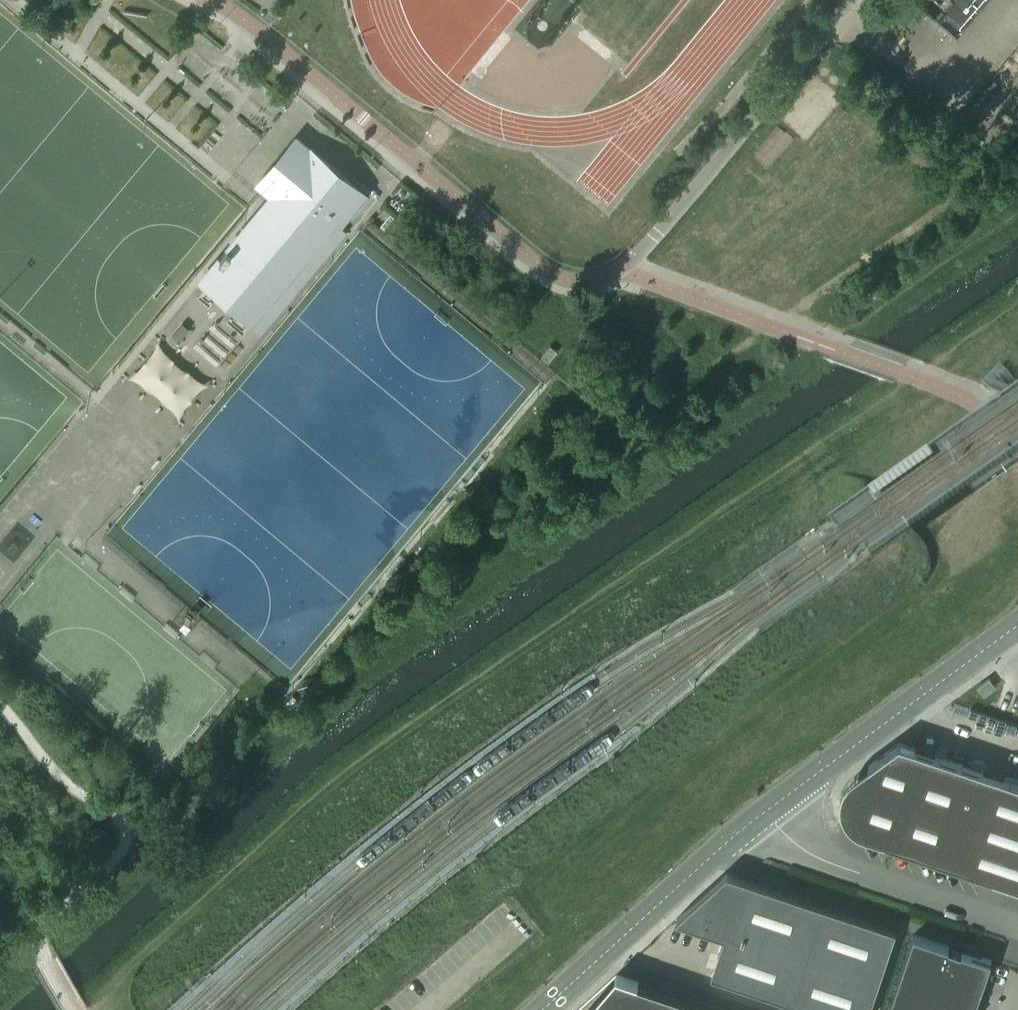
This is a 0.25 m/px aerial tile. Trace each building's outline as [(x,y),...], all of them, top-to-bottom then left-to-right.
[(987,0),(956,0),(939,20),(958,36),(987,0)] [(274,201),(213,275),(262,316),(379,174),(331,133),(311,157),(297,144),(260,189),(274,201)] [(558,350),(551,344),(541,355),(549,362),(558,350)] [(849,801),(849,802),(849,804),(849,805),(849,807),(850,808),(850,810),(851,811),(851,812),(852,814),(853,815),(854,816),(855,818),(856,819),(857,820),(858,821),(859,822),(860,823),(861,823),(863,824),(864,825),(866,825),(884,832),(882,839),(1017,885),(1017,781),(900,742),(869,765),(873,771),(859,782),(858,783),(857,784),(856,785),(855,786),(854,787),(853,788),(852,789),(852,791),(851,792),(850,793),(850,795),(850,796),(849,798),(849,799),(849,801)] [(727,872),(675,919),(724,935),(711,973),(821,1009),(869,1009),(897,929),(727,872)] [(889,1009),(975,1009),(992,960),(914,934),(889,1009)] [(592,1009),(722,1009),(639,982),(618,975),(592,1009)]
